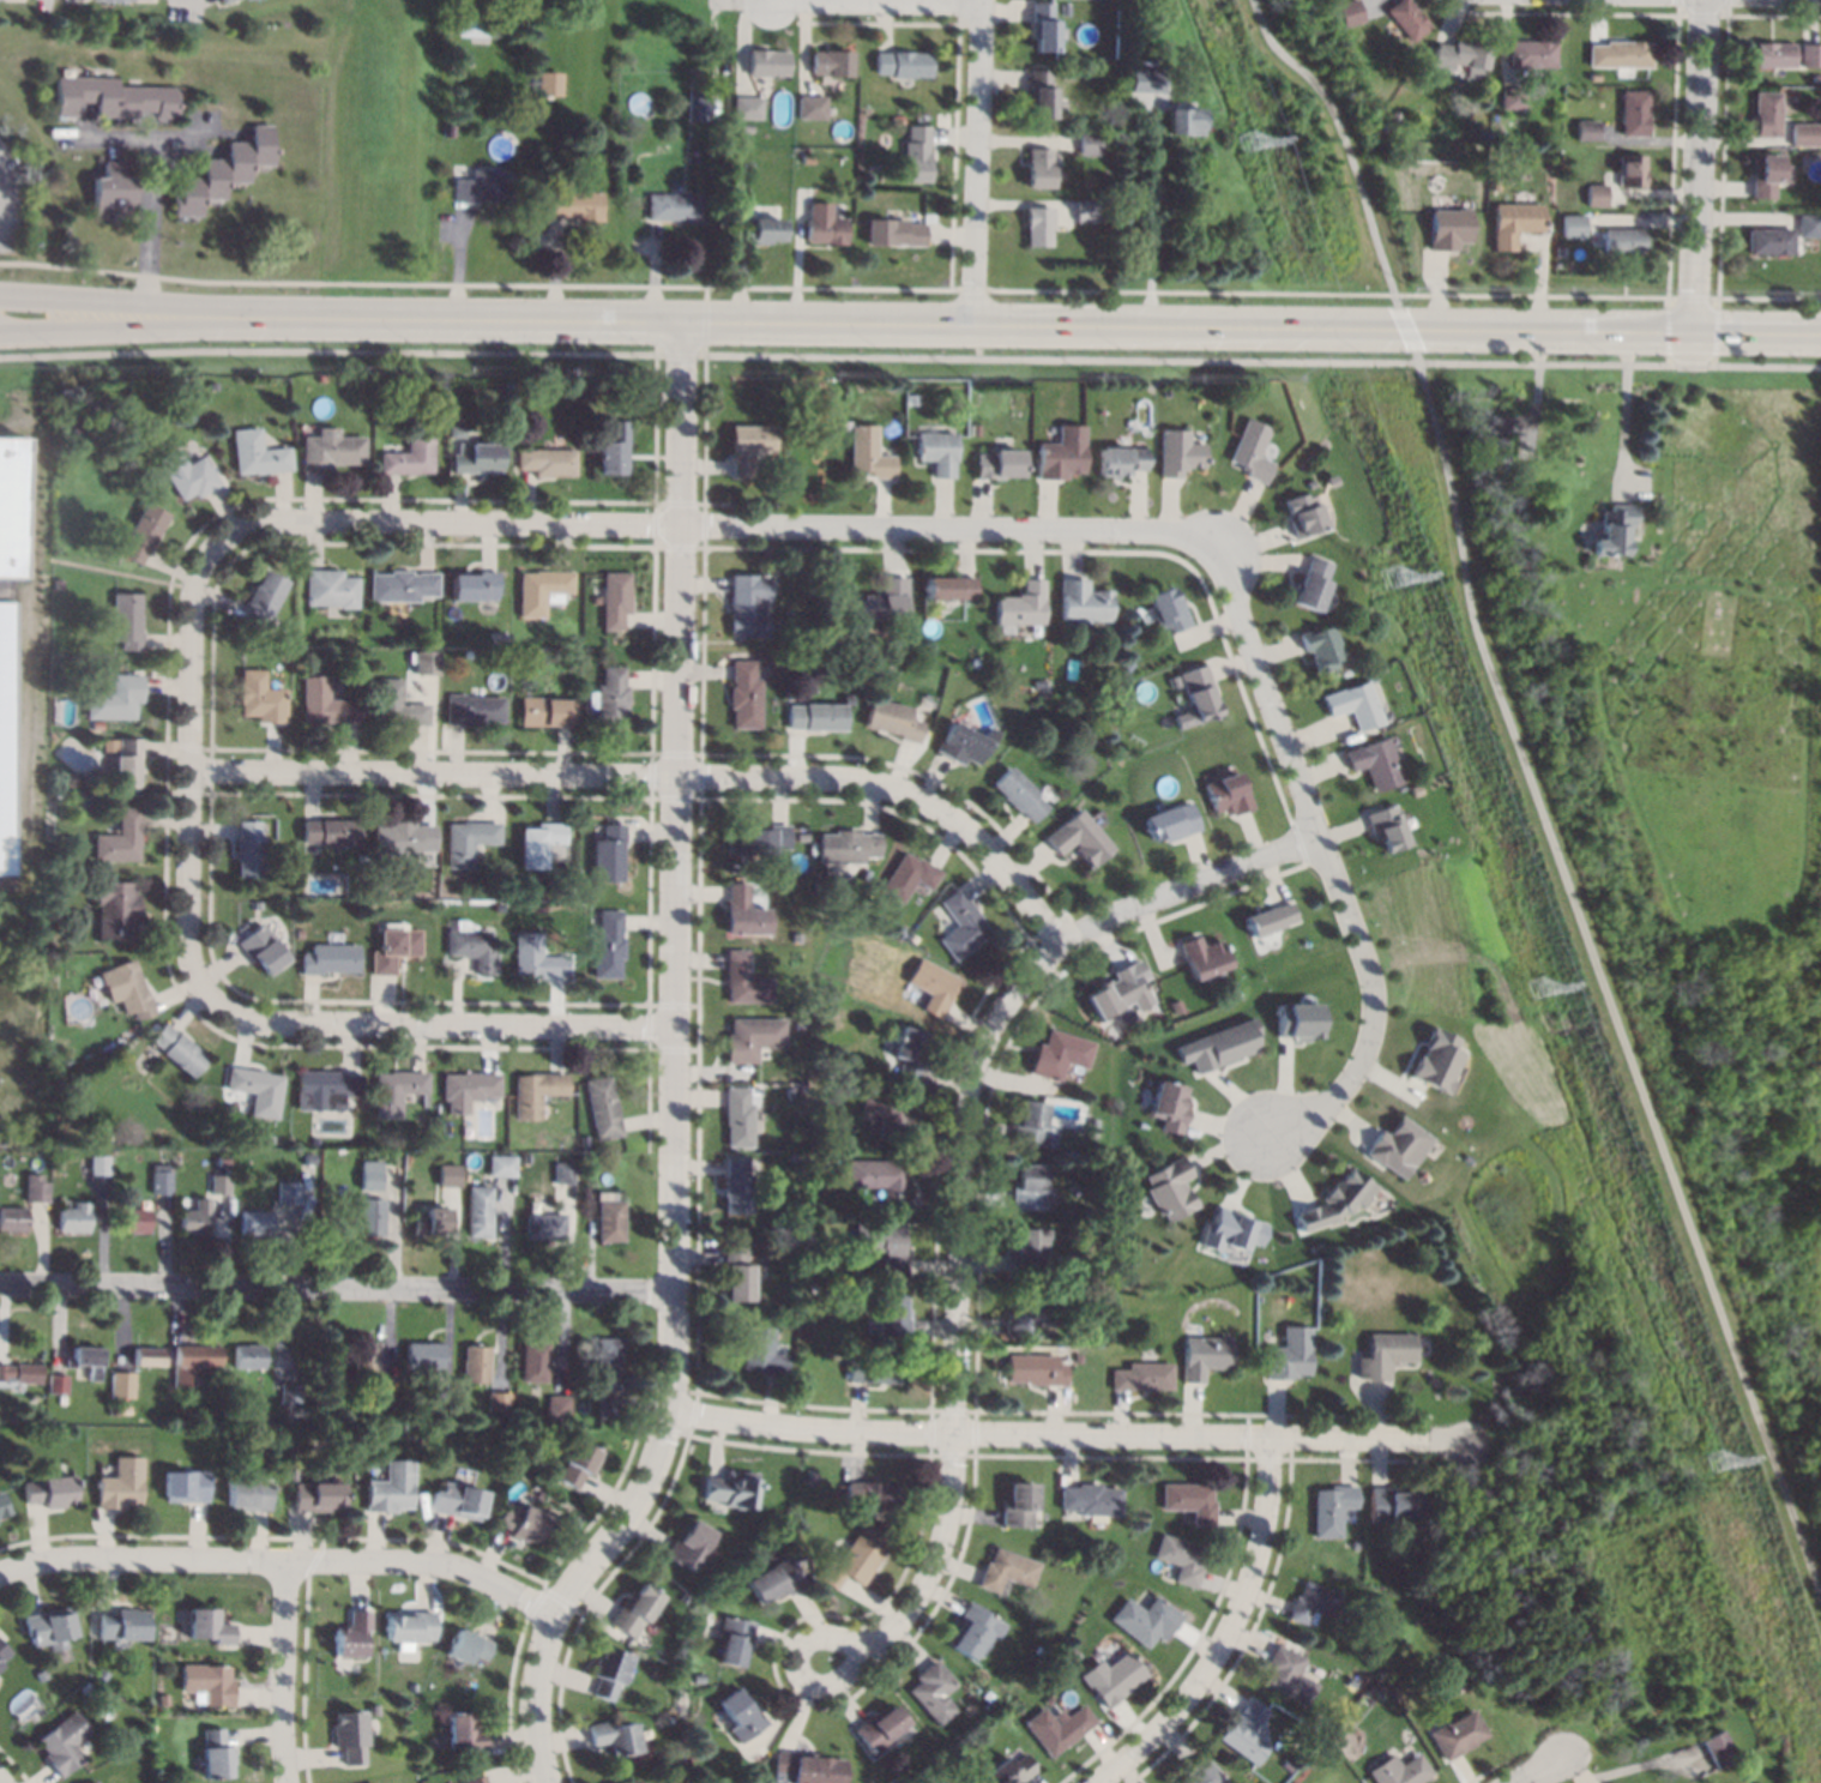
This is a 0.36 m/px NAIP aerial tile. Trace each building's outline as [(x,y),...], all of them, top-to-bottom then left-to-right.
[(1338,2),(1346,0),(1359,0),(1365,20),(1345,26),(1338,2)] [(1386,8),(1397,0),(1410,0),(1430,26),(1411,41),(1386,8)] [(1051,20),(1056,20),(1055,52),(1033,52),(1035,35),(1030,32),(1030,2),(1051,2),(1051,20)] [(487,11),(486,37),(456,35),(457,10),(487,11)] [(1352,40),(1346,41),(1344,34),(1350,31),(1352,40)] [(1490,44),(1485,68),(1453,62),(1452,70),(1431,65),(1436,42),(1454,46),(1455,37),(1490,44)] [(1555,42),(1554,67),(1509,65),(1511,40),(1555,42)] [(1650,67),(1587,66),(1588,43),(1605,44),(1605,40),(1650,41),(1650,67)] [(1774,42),(1791,42),(1791,67),(1753,66),(1753,41),(1774,41),(1774,42)] [(1799,43),(1820,43),(1820,67),(1797,66),(1797,43),(1799,43)] [(1415,50),(1409,54),(1404,49),(1409,44),(1415,50)] [(786,50),(785,74),(766,73),(766,76),(747,76),(748,49),(786,50)] [(850,76),(809,76),(809,49),(851,50),(850,76)] [(930,77),(874,74),(875,52),(930,53),(930,77)] [(1047,86),(1053,86),(1051,118),(1031,118),(1031,104),(1027,104),(1029,68),(1048,68),(1047,86)] [(1162,91),(1128,91),(1128,68),(1162,68),(1162,91)] [(1072,71),(1071,80),(1060,79),(1060,71),(1072,71)] [(560,72),(559,96),(533,95),(535,72),(560,72)] [(1599,73),(1599,80),(1590,80),(1591,72),(1599,73)] [(1820,82),(1810,82),(1810,72),(1820,73),(1820,82)] [(117,85),(176,86),(176,118),(156,118),(156,112),(135,110),(135,116),(96,115),(96,102),(77,101),(77,116),(55,115),(56,76),(117,77),(117,85)] [(707,88),(706,119),(687,119),(687,86),(707,88)] [(1524,88),(1522,109),(1501,108),(1502,86),(1524,88)] [(1646,134),(1621,134),(1622,89),(1646,90),(1646,134)] [(1777,135),(1751,135),(1751,91),(1778,91),(1777,135)] [(798,95),(824,96),(822,120),(796,119),(798,95)] [(734,96),(761,97),(760,119),(732,118),(734,96)] [(1194,101),(1194,108),(1201,108),(1200,134),(1165,133),(1166,108),(1172,109),(1172,100),(1194,101)] [(1400,114),(1393,126),(1383,120),(1391,108),(1400,114)] [(1598,139),(1576,139),(1578,119),(1599,120),(1598,139)] [(1815,145),(1787,145),(1787,122),(1815,122),(1815,145)] [(271,164),(249,163),(249,180),(225,180),(224,198),(201,198),(200,213),(173,213),(173,195),(177,195),(179,174),(203,174),(203,157),(227,157),(227,140),(251,140),(251,124),(272,124),(271,164)] [(452,125),(451,137),(442,135),(442,124),(452,125)] [(750,124),(750,133),(738,132),(738,124),(750,124)] [(928,181),(902,181),(902,143),(908,143),(908,125),(928,125),(928,181)] [(1505,129),(1503,139),(1493,139),(1493,129),(1505,129)] [(1099,132),(1098,155),(1077,153),(1078,132),(1099,132)] [(717,156),(707,156),(707,145),(717,144),(717,156)] [(1051,188),(1026,187),(1026,147),(1053,147),(1051,188)] [(1645,186),(1620,186),(1620,153),(1645,155),(1645,186)] [(1778,182),(1772,182),(1771,198),(1749,198),(1749,153),(1778,153),(1778,182)] [(123,176),(133,176),(133,213),(92,212),(92,175),(103,176),(103,161),(123,161),(123,176)] [(511,169),(509,200),(474,199),(474,201),(451,200),(452,177),(470,179),(470,168),(511,169)] [(1502,189),(1493,188),(1493,177),(1502,179),(1502,189)] [(1608,205),(1587,205),(1588,183),(1608,183),(1608,205)] [(598,221),(573,221),(573,217),(544,217),(544,189),(598,189),(598,221)] [(699,222),(683,222),(683,219),(645,218),(646,192),(700,193),(699,222)] [(1096,200),(1095,222),(1073,222),(1074,199),(1096,200)] [(830,203),(830,217),(845,218),(844,243),(803,241),(804,217),(808,217),(809,201),(830,203)] [(1544,230),(1518,230),(1518,251),(1494,249),(1495,228),(1496,228),(1496,203),(1544,203),(1544,230)] [(1051,207),(1050,247),(1024,246),(1025,206),(1051,207)] [(1472,242),(1460,242),(1459,251),(1433,249),(1434,209),(1459,210),(1459,207),(1472,207),(1472,242)] [(1586,236),(1563,235),(1564,213),(1586,213),(1586,236)] [(1817,236),(1796,236),(1796,215),(1817,216),(1817,236)] [(783,219),(782,241),(768,240),(768,243),(732,242),(732,222),(749,223),(749,218),(783,219)] [(905,223),(923,223),(923,246),(903,246),(903,243),(864,243),(866,219),(905,219),(905,223)] [(1790,254),(1745,252),(1747,227),(1791,228),(1790,254)] [(1642,253),(1604,252),(1604,228),(1644,229),(1642,253)] [(1564,246),(1564,255),(1556,255),(1557,246),(1564,246)] [(186,390),(173,391),(173,379),(186,379),(186,390)] [(917,406),(908,406),(908,394),(917,394),(917,406)] [(1272,429),(1260,457),(1276,464),(1267,486),(1265,484),(1248,477),(1249,474),(1241,470),(1242,466),(1230,460),(1248,418),(1272,429)] [(628,444),(627,444),(627,475),(597,475),(596,441),(608,441),(608,438),(608,421),(627,421),(628,421),(628,444)] [(397,430),(388,432),(387,423),(396,422),(397,430)] [(978,435),(970,435),(970,424),(978,424),(978,435)] [(1084,426),(1083,474),(1066,472),(1066,480),(1056,480),(1038,478),(1037,478),(1038,442),(1057,444),(1059,424),(1084,426)] [(771,452),(752,452),(752,476),(730,476),(730,474),(730,460),(729,460),(729,459),(729,426),(772,427),(771,452)] [(878,427),(876,454),(894,456),(893,480),(890,480),(875,480),(872,478),(872,477),(864,476),(864,472),(850,471),(851,426),(878,427)] [(337,436),(363,436),(363,462),(363,464),(330,464),(330,474),(321,474),(303,474),(301,474),(302,435),(316,436),(316,427),(337,427),(337,436)] [(463,436),(448,436),(448,427),(463,427),(463,436)] [(260,450),(288,447),(288,448),(290,470),(289,470),(273,472),(253,475),(253,472),(236,474),(231,433),(231,430),(258,428),(260,450)] [(432,472),(416,472),(416,474),(398,474),(381,474),(380,474),(380,452),(406,453),(406,428),(433,428),(432,472)] [(1187,442),(1204,442),(1204,458),(1205,458),(1205,463),(1204,463),(1202,468),(1186,466),(1186,470),(1180,470),(1180,477),(1177,477),(1158,476),(1159,435),(1159,429),(1188,430),(1187,442)] [(955,438),(955,462),(954,462),(954,477),(952,477),(935,477),(933,477),(933,462),(916,462),(916,438),(916,434),(955,434),(955,438)] [(20,577),(23,438),(0,437),(0,576),(20,577)] [(1512,462),(1491,462),(1491,439),(1494,439),(1509,439),(1512,439),(1512,462)] [(500,448),(500,472),(470,472),(470,474),(468,474),(453,474),(451,474),(451,457),(451,444),(500,444),(500,448)] [(186,464),(201,454),(203,457),(219,484),(217,484),(199,496),(195,499),(193,494),(181,501),(171,484),(156,460),(176,448),(186,464)] [(574,475),(554,475),(554,477),(535,477),(533,477),(533,470),(520,470),(517,470),(518,448),(574,450),(574,475)] [(1146,471),(1145,471),(1129,470),(1128,470),(1128,477),(1117,477),(1117,480),(1110,480),(1110,476),(1101,476),(1101,448),(1146,450),(1146,471)] [(1021,453),(1021,480),(991,480),(975,480),(975,474),(975,454),(991,454),(991,451),(1021,450),(1021,453)] [(1310,498),(1316,495),(1328,529),(1297,540),(1297,538),(1290,518),(1288,513),(1290,513),(1286,501),(1309,493),(1310,498)] [(1528,510),(1521,511),(1520,504),(1527,501),(1528,510)] [(150,505),(169,516),(150,548),(143,562),(141,565),(131,559),(121,554),(128,540),(126,537),(146,502),(150,505)] [(1633,529),(1627,529),(1627,555),(1602,555),(1593,555),(1593,540),(1602,541),(1602,511),(1610,511),(1610,506),(1611,506),(1633,506),(1633,529)] [(1333,564),(1326,583),(1329,584),(1319,612),(1294,602),(1303,578),(1306,572),(1307,573),(1313,559),(1314,556),(1333,564)] [(287,582),(284,586),(269,616),(266,615),(259,631),(239,620),(240,618),(247,604),(245,603),(254,584),(257,585),(264,570),(287,582)] [(340,577),(357,577),(356,608),(355,608),(338,608),(338,606),(328,606),(304,606),(306,570),(307,570),(322,570),(340,571),(340,577)] [(411,574),(416,574),(416,572),(420,572),(432,572),(438,572),(438,596),(420,596),(418,602),(370,602),(370,574),(390,574),(390,571),(411,571),(411,574)] [(499,594),(495,594),(495,601),(451,601),(451,600),(451,574),(478,574),(478,572),(482,572),(495,572),(499,572),(499,594)] [(572,592),(562,592),(562,602),(544,602),(544,618),(519,618),(519,572),(535,572),(554,572),(569,572),(572,572),(572,592)] [(628,594),(629,594),(629,612),(629,614),(623,614),(623,627),(623,630),(605,630),(602,630),(602,604),(602,588),(602,573),(602,572),(628,572),(628,594)] [(768,603),(766,603),(766,618),(767,618),(767,636),(729,636),(729,591),(729,577),(729,574),(768,574),(768,603)] [(905,622),(854,622),(854,595),(879,595),(879,577),(881,577),(905,577),(905,622)] [(973,600),(925,600),(925,578),(958,577),(973,577),(973,600)] [(62,589),(54,589),(54,579),(62,579),(62,589)] [(1042,625),(1013,625),(1013,634),(997,634),(997,625),(995,625),(994,597),(1015,597),(1015,595),(1021,594),(1021,579),(1024,579),(1042,579),(1042,625)] [(1087,592),(1093,592),(1095,590),(1110,590),(1110,596),(1109,596),(1109,622),(1059,621),(1060,596),(1059,596),(1059,579),(1061,579),(1081,579),(1087,579),(1087,592)] [(1177,601),(1182,598),(1192,625),(1174,632),(1163,637),(1148,597),(1172,588),(1177,601)] [(140,633),(143,633),(143,647),(143,651),(125,650),(122,650),(122,640),(113,640),(114,594),(116,594),(140,594),(140,633)] [(11,874),(0,874),(0,601),(13,601),(11,874)] [(1371,620),(1358,624),(1356,615),(1368,610),(1371,620)] [(1333,624),(1345,658),(1334,662),(1337,668),(1315,675),(1310,658),(1313,657),(1312,651),(1308,652),(1306,653),(1306,652),(1300,634),(1301,634),(1317,628),(1317,630),(1333,624)] [(505,633),(505,645),(489,644),(490,632),(505,633)] [(288,661),(279,661),(279,651),(288,651),(288,661)] [(438,675),(436,675),(414,675),(414,670),(414,651),(438,652),(438,675)] [(879,662),(870,668),(867,663),(874,657),(879,662)] [(922,661),(919,670),(910,668),(913,658),(922,661)] [(978,658),(977,669),(970,668),(971,658),(978,658)] [(1136,664),(1129,673),(1122,668),(1129,658),(1136,664)] [(754,679),(760,680),(759,728),(731,728),(732,709),(729,709),(729,687),(732,687),(732,682),(730,682),(730,679),(731,664),(731,661),(754,661),(754,679)] [(1211,679),(1219,703),(1216,704),(1219,715),(1180,729),(1175,716),(1192,709),(1180,675),(1182,674),(1206,665),(1211,679)] [(625,670),(625,686),(627,686),(627,687),(627,710),(623,710),(623,727),(596,728),(596,709),(589,709),(589,691),(596,691),(596,686),(603,686),(603,668),(625,667),(625,670)] [(265,688),(285,688),(285,692),(285,722),(281,722),(259,723),(258,723),(258,716),(240,716),(240,704),(239,704),(239,681),(241,681),(241,669),(265,669),(265,688)] [(141,679),(141,693),(141,701),(135,701),(135,719),(86,718),(88,691),(110,692),(110,675),(143,675),(141,679)] [(1182,686),(1172,689),(1169,677),(1178,675),(1182,686)] [(328,699),(358,699),(358,721),(357,721),(339,722),(330,722),(330,723),(303,723),(302,676),(328,676),(328,699)] [(402,703),(424,704),(428,704),(428,725),(409,725),(391,724),(391,722),(375,722),(376,687),(376,679),(402,680),(402,703)] [(1381,722),(1357,731),(1357,730),(1350,710),(1329,717),(1328,716),(1322,698),(1323,698),(1367,681),(1381,722)] [(480,688),(480,695),(470,695),(470,687),(480,688)] [(1113,687),(1111,697),(1102,697),(1102,687),(1113,687)] [(537,697),(548,697),(548,699),(568,699),(568,701),(575,701),(575,705),(575,727),(571,727),(557,727),(520,725),(520,699),(520,695),(523,697),(523,688),(537,688),(537,697)] [(465,697),(504,697),(504,723),(483,723),(483,725),(463,725),(450,725),(446,725),(446,694),(465,694),(465,697)] [(910,709),(908,718),(923,723),(922,727),(917,745),(915,743),(903,740),(899,740),(900,737),(863,727),(868,710),(872,699),(910,709)] [(843,705),(844,705),(844,707),(844,730),(803,729),(789,729),(786,729),(786,706),(804,706),(804,704),(843,705)] [(984,739),(990,728),(999,733),(999,735),(987,757),(983,754),(976,765),(965,759),(961,766),(952,760),(939,753),(934,751),(940,740),(942,741),(951,724),(952,722),(984,739)] [(1401,782),(1393,785),(1371,793),(1363,767),(1349,772),(1347,769),(1343,753),(1349,751),(1386,737),(1401,782)] [(140,755),(140,788),(137,788),(116,788),(113,788),(114,755),(119,755),(119,739),(132,739),(141,740),(140,755)] [(117,752),(102,751),(102,740),(104,740),(117,740),(117,752)] [(1037,794),(1035,795),(1047,807),(1044,809),(1032,823),(1030,821),(1020,812),(1018,813),(1002,797),(1003,796),(991,784),(1007,769),(1009,766),(1037,794)] [(1244,789),(1246,789),(1254,808),(1249,809),(1236,815),(1232,817),(1231,813),(1224,817),(1222,811),(1213,814),(1202,785),(1237,772),(1244,789)] [(76,777),(76,782),(72,787),(66,787),(62,782),(62,777),(66,773),(72,773),(76,777)] [(1381,808),(1393,805),(1407,845),(1383,854),(1379,841),(1373,842),(1369,830),(1364,817),(1361,808),(1380,801),(1381,808)] [(1196,830),(1181,837),(1163,843),(1160,837),(1150,842),(1140,817),(1169,806),(1170,809),(1186,803),(1196,830)] [(140,812),(140,825),(140,845),(138,845),(138,860),(95,860),(95,835),(120,835),(120,808),(140,808),(140,812)] [(1114,848),(1092,865),(1089,860),(1086,862),(1080,854),(1081,854),(1077,848),(1079,845),(1075,842),(1060,855),(1047,837),(1083,808),(1114,848)] [(320,819),(360,820),(358,844),(358,848),(320,847),(320,843),(302,843),(302,841),(303,820),(304,820),(319,821),(319,819),(320,819)] [(260,838),(263,838),(263,877),(237,877),(237,860),(235,860),(236,838),(239,838),(239,837),(239,823),(239,821),(260,821),(260,838)] [(500,825),(500,844),(474,843),(474,868),(447,868),(447,824),(463,824),(463,821),(482,823),(500,823),(500,825)] [(415,826),(418,826),(418,825),(433,825),(435,825),(435,848),(435,851),(420,851),(420,855),(374,855),(374,853),(375,825),(390,825),(390,823),(415,823),(415,826)] [(566,843),(547,843),(547,869),(520,869),(520,827),(538,827),(538,823),(547,823),(560,823),(566,823),(566,843)] [(626,841),(626,843),(623,843),(623,881),(593,881),(595,841),(604,841),(605,825),(607,825),(627,825),(626,841)] [(791,827),(790,849),(774,849),(774,854),(729,854),(726,854),(726,830),(770,830),(770,825),(773,825),(788,825),(791,825),(791,827)] [(860,833),(864,833),(878,833),(881,833),(881,857),(878,857),(864,857),(864,863),(820,862),(820,833),(836,835),(836,831),(860,831),(860,833)] [(1425,851),(1422,857),(1412,854),(1416,847),(1425,851)] [(918,861),(919,857),(928,863),(940,871),(942,872),(931,889),(930,890),(917,881),(903,904),(881,890),(881,887),(905,851),(918,861)] [(806,861),(800,868),(791,861),(797,854),(806,861)] [(872,872),(869,881),(861,879),(864,869),(872,872)] [(103,883),(135,883),(135,894),(139,894),(139,921),(135,921),(135,922),(134,936),(134,939),(98,938),(100,904),(97,904),(97,880),(103,880),(103,883)] [(749,908),(768,908),(768,934),(726,934),(726,900),(726,899),(729,899),(729,885),(729,884),(749,884),(749,908)] [(67,897),(52,897),(52,887),(67,887),(67,897)] [(971,902),(983,918),(982,920),(991,934),(955,960),(954,959),(939,938),(957,923),(940,902),(954,891),(957,890),(960,887),(971,902)] [(574,897),(563,897),(563,889),(574,889),(574,897)] [(1296,921),(1280,927),(1280,928),(1252,938),(1244,917),(1273,906),(1289,902),(1296,921)] [(623,915),(623,929),(623,932),(622,932),(622,938),(626,938),(626,959),(622,959),(622,978),(595,978),(595,971),(595,929),(601,929),(601,910),(603,910),(623,910),(623,915)] [(472,924),(476,924),(477,930),(492,929),(493,952),(498,952),(498,975),(475,975),(475,972),(475,957),(462,957),(462,956),(448,956),(447,929),(457,929),(457,920),(466,920),(472,924)] [(273,938),(272,939),(288,959),(265,976),(255,963),(253,964),(247,957),(237,945),(236,942),(263,923),(273,938)] [(421,954),(408,956),(408,957),(396,957),(396,975),(373,975),(373,971),(372,951),(380,951),(380,930),(421,929),(421,954)] [(543,957),(568,957),(568,978),(565,978),(551,978),(532,977),(532,975),(517,975),(517,933),(543,933),(543,957)] [(919,939),(916,945),(910,941),(913,935),(919,939)] [(1201,946),(1217,940),(1228,968),(1192,981),(1187,968),(1184,962),(1177,944),(1198,936),(1201,946)] [(358,972),(322,972),(322,975),(318,975),(304,975),(302,975),(302,952),(310,952),(310,945),(358,945),(358,972)] [(748,977),(772,977),(772,1002),(728,1002),(728,988),(726,988),(726,968),(726,952),(726,951),(748,951),(748,977)] [(959,978),(951,994),(954,996),(953,1000),(943,1017),(942,1019),(922,1008),(930,994),(908,982),(921,958),(959,978)] [(147,995),(151,994),(151,996),(156,1010),(157,1012),(138,1019),(128,1023),(120,1000),(111,1004),(108,992),(104,993),(97,972),(111,968),(135,959),(147,995)] [(1141,984),(1146,993),(1099,1019),(1086,995),(1115,980),(1111,974),(1114,971),(1127,964),(1129,963),(1141,984)] [(1183,1008),(1172,1013),(1168,1002),(1180,998),(1183,1008)] [(1274,1004),(1275,1036),(1291,1036),(1291,1040),(1316,1040),(1315,1003),(1274,1004)] [(801,1018),(802,1025),(792,1025),(792,1018),(792,1017),(801,1017),(801,1018)] [(1194,1073),(1258,1051),(1253,1036),(1258,1034),(1252,1018),(1174,1046),(1180,1063),(1190,1060),(1194,1073)] [(785,1048),(756,1048),(756,1064),(726,1064),(726,1034),(731,1034),(731,1019),(784,1019),(785,1048)] [(168,1025),(177,1034),(207,1058),(192,1078),(165,1056),(162,1053),(164,1050),(151,1040),(164,1023),(168,1025)] [(930,1035),(921,1064),(922,1064),(921,1067),(917,1082),(916,1084),(897,1078),(903,1060),(892,1056),(902,1025),(930,1035)] [(1455,1038),(1428,1027),(1408,1078),(1444,1093),(1460,1053),(1451,1049),(1455,1038)] [(1093,1042),(1085,1070),(1065,1064),(1060,1083),(1055,1082),(1030,1074),(1029,1073),(1038,1043),(1044,1044),(1049,1029),(1093,1042)] [(234,1067),(247,1068),(266,1071),(266,1073),(284,1076),(278,1118),(277,1120),(251,1115),(254,1094),(227,1089),(227,1086),(230,1066),(234,1067)] [(343,1076),(356,1076),(360,1076),(360,1095),(360,1098),(352,1098),(352,1095),(344,1095),(344,1109),(337,1113),(331,1110),(296,1110),(296,1107),(296,1092),(299,1092),(299,1071),(343,1071),(343,1076)] [(428,1094),(400,1092),(400,1119),(375,1118),(375,1073),(390,1074),(390,1072),(411,1072),(426,1072),(428,1072),(428,1094)] [(501,1096),(501,1097),(484,1096),(484,1101),(469,1101),(469,1114),(447,1114),(447,1100),(442,1100),(444,1074),(463,1074),(463,1073),(483,1073),(498,1073),(501,1073),(501,1096)] [(567,1095),(542,1095),(541,1119),(515,1119),(515,1077),(531,1077),(531,1073),(550,1074),(565,1074),(568,1074),(567,1095)] [(615,1098),(616,1098),(620,1119),(622,1132),(623,1136),(596,1140),(585,1080),(610,1076),(615,1098)] [(1188,1085),(1183,1104),(1189,1107),(1189,1109),(1184,1126),(1183,1125),(1181,1133),(1162,1128),(1164,1118),(1151,1114),(1151,1109),(1150,1109),(1158,1078),(1188,1085)] [(749,1092),(758,1092),(758,1107),(753,1107),(753,1146),(726,1146),(726,1125),(725,1125),(725,1104),(725,1090),(725,1088),(749,1088),(749,1092)] [(911,1098),(910,1114),(915,1114),(913,1122),(912,1138),(912,1143),(878,1139),(880,1120),(861,1118),(863,1094),(911,1098)] [(1041,1104),(1045,1104),(1043,1125),(1043,1126),(1047,1126),(1044,1147),(1042,1147),(1012,1144),(1013,1140),(1014,1128),(1018,1101),(1041,1104)] [(1430,1138),(1400,1177),(1381,1164),(1380,1165),(1364,1153),(1369,1146),(1367,1145),(1377,1131),(1379,1130),(1386,1134),(1399,1114),(1430,1138)] [(1097,1121),(1096,1133),(1089,1132),(1090,1121),(1097,1121)] [(273,1144),(263,1144),(263,1136),(273,1136),(273,1144)] [(590,1147),(583,1147),(581,1137),(589,1136),(590,1147)] [(1186,1158),(1193,1171),(1194,1175),(1186,1180),(1192,1192),(1193,1192),(1200,1205),(1169,1222),(1163,1212),(1160,1215),(1146,1189),(1152,1187),(1145,1176),(1183,1155),(1186,1158)] [(109,1174),(108,1174),(91,1174),(91,1158),(91,1156),(110,1157),(109,1174)] [(515,1176),(514,1176),(496,1176),(488,1176),(489,1156),(517,1156),(515,1176)] [(573,1183),(572,1183),(555,1183),(554,1183),(554,1163),(565,1163),(565,1157),(573,1157),(573,1183)] [(747,1175),(750,1175),(750,1213),(726,1215),(725,1215),(725,1197),(723,1197),(723,1175),(726,1175),(726,1173),(725,1159),(725,1158),(747,1158),(747,1175)] [(381,1162),(381,1163),(380,1191),(361,1191),(360,1189),(361,1161),(381,1162)] [(906,1191),(909,1191),(908,1197),(908,1210),(908,1215),(882,1215),(882,1188),(848,1187),(848,1161),(906,1161),(906,1191)] [(459,1187),(458,1187),(441,1187),(438,1187),(438,1164),(459,1164),(459,1187)] [(1043,1191),(1044,1209),(1041,1209),(1011,1210),(1011,1206),(1011,1189),(1011,1185),(1015,1185),(1014,1165),(1041,1164),(1042,1164),(1043,1191)] [(593,1175),(585,1175),(585,1167),(593,1167),(593,1175)] [(1301,1231),(1337,1220),(1342,1213),(1352,1210),(1354,1207),(1364,1203),(1376,1187),(1349,1168),(1341,1180),(1335,1181),(1322,1198),(1324,1204),(1295,1212),(1301,1231)] [(171,1195),(157,1195),(152,1195),(152,1171),(171,1171),(171,1195)] [(43,1174),(43,1181),(49,1182),(48,1203),(32,1203),(26,1201),(28,1174),(43,1174)] [(229,1175),(229,1194),(213,1194),(211,1194),(211,1175),(229,1175)] [(1101,1188),(1091,1188),(1091,1180),(1101,1180),(1101,1188)] [(302,1185),(301,1204),(277,1204),(277,1198),(277,1182),(302,1182),(302,1185)] [(490,1237),(466,1237),(468,1186),(492,1187),(490,1237)] [(209,1234),(189,1234),(189,1233),(181,1233),(180,1210),(195,1210),(195,1199),(209,1199),(209,1234)] [(360,1199),(385,1200),(384,1236),(382,1236),(357,1235),(358,1199),(360,1199)] [(623,1241),(607,1241),(607,1243),(598,1243),(598,1200),(625,1200),(623,1241)] [(89,1231),(70,1231),(70,1230),(59,1230),(59,1209),(74,1209),(74,1203),(89,1203),(89,1231)] [(447,1207),(448,1209),(448,1210),(447,1234),(440,1234),(440,1236),(414,1235),(414,1216),(426,1216),(426,1207),(447,1207)] [(7,1230),(0,1230),(0,1208),(28,1209),(26,1231),(7,1231),(7,1230)] [(1220,1252),(1222,1245),(1244,1251),(1247,1242),(1259,1246),(1266,1223),(1217,1208),(1213,1221),(1207,1219),(1198,1245),(1220,1252)] [(149,1233),(129,1233),(129,1231),(119,1231),(119,1209),(149,1210),(149,1233)] [(794,1217),(786,1224),(779,1217),(786,1210),(794,1217)] [(269,1235),(251,1235),(251,1234),(241,1234),(241,1211),(270,1211),(269,1235)] [(565,1215),(565,1223),(565,1240),(525,1239),(525,1213),(565,1215)] [(904,1240),(906,1241),(905,1260),(905,1273),(905,1277),(882,1277),(882,1276),(882,1251),(869,1251),(855,1251),(856,1223),(904,1224),(904,1240)] [(1044,1239),(1043,1239),(1042,1254),(1043,1254),(1043,1275),(1009,1273),(1008,1273),(1008,1270),(1009,1255),(1009,1253),(1011,1253),(1012,1229),(1041,1229),(1045,1229),(1044,1239)] [(747,1264),(753,1264),(753,1302),(728,1302),(728,1275),(724,1275),(724,1263),(724,1251),(724,1246),(746,1246),(747,1264)] [(1096,1277),(1086,1277),(1086,1263),(1096,1263),(1096,1277)] [(1037,1337),(1018,1337),(1005,1337),(1005,1331),(1005,1319),(1005,1306),(1012,1306),(1012,1289),(1036,1290),(1038,1290),(1037,1337)] [(904,1309),(909,1309),(909,1319),(909,1335),(909,1336),(866,1336),(866,1320),(878,1320),(878,1317),(878,1293),(904,1293),(904,1309)] [(771,1327),(774,1329),(771,1354),(786,1356),(786,1357),(784,1378),(780,1378),(767,1375),(758,1374),(758,1371),(741,1368),(747,1325),(771,1327)] [(1312,1327),(1310,1374),(1296,1374),(1296,1378),(1290,1378),(1290,1380),(1285,1380),(1268,1379),(1266,1379),(1267,1347),(1284,1348),(1284,1326),(1312,1327)] [(1413,1362),(1395,1361),(1395,1367),(1389,1367),(1389,1381),(1386,1381),(1367,1380),(1367,1379),(1357,1379),(1357,1357),(1369,1357),(1369,1351),(1369,1333),(1415,1335),(1413,1362)] [(1232,1369),(1204,1368),(1204,1383),(1184,1381),(1186,1335),(1232,1336),(1232,1369)] [(621,1390),(597,1390),(597,1341),(597,1338),(621,1339),(621,1390)] [(213,1345),(221,1345),(219,1367),(205,1367),(205,1377),(188,1377),(188,1386),(173,1386),(173,1385),(174,1365),(175,1365),(175,1357),(175,1345),(192,1347),(193,1347),(193,1342),(215,1342),(213,1345)] [(379,1381),(354,1381),(354,1342),(380,1342),(379,1381)] [(441,1369),(406,1368),(406,1343),(424,1343),(424,1342),(442,1343),(441,1369)] [(547,1383),(520,1383),(521,1342),(547,1343),(547,1383)] [(152,1348),(162,1348),(162,1366),(134,1365),(135,1348),(149,1348),(149,1344),(152,1345),(152,1348)] [(264,1368),(235,1368),(234,1345),(246,1345),(246,1344),(264,1344),(264,1368)] [(489,1347),(488,1383),(462,1381),(463,1345),(489,1347)] [(102,1348),(101,1380),(90,1380),(90,1366),(78,1365),(78,1368),(67,1367),(67,1359),(73,1360),(74,1347),(102,1348)] [(844,1356),(834,1356),(834,1348),(844,1348),(844,1356)] [(1054,1363),(1066,1363),(1066,1385),(1062,1385),(1048,1385),(1026,1385),(1026,1380),(1007,1380),(1007,1355),(1054,1355),(1054,1363)] [(906,1384),(864,1383),(848,1381),(848,1377),(848,1360),(906,1361),(906,1384)] [(1172,1390),(1150,1389),(1150,1391),(1128,1391),(1115,1391),(1111,1391),(1111,1369),(1128,1369),(1128,1362),(1172,1363),(1172,1390)] [(42,1383),(0,1380),(0,1363),(8,1363),(8,1365),(18,1366),(18,1363),(43,1365),(42,1383)] [(114,1372),(131,1373),(134,1373),(133,1398),(110,1397),(113,1372),(114,1372)] [(332,1372),(331,1381),(324,1380),(325,1372),(332,1372)] [(53,1375),(66,1375),(70,1375),(68,1393),(49,1393),(50,1374),(53,1375)] [(301,1403),(282,1403),(282,1389),(282,1384),(300,1384),(301,1384),(301,1403)] [(508,1412),(488,1411),(488,1392),(508,1393),(509,1393),(508,1412)] [(617,1398),(617,1417),(617,1420),(599,1420),(597,1420),(597,1395),(617,1395),(617,1398)] [(568,1418),(547,1418),(547,1396),(553,1396),(567,1396),(568,1396),(568,1418)] [(131,1405),(131,1415),(120,1414),(120,1405),(131,1405)] [(529,1423),(518,1423),(518,1409),(529,1410),(529,1423)] [(598,1450),(597,1453),(602,1456),(593,1477),(584,1474),(579,1487),(574,1486),(559,1478),(574,1440),(598,1450)] [(143,1481),(140,1481),(140,1505),(125,1505),(125,1508),(115,1508),(114,1508),(96,1508),(96,1506),(96,1501),(97,1501),(97,1477),(114,1477),(115,1457),(143,1457),(143,1481)] [(412,1463),(412,1508),(396,1508),(396,1513),(385,1513),(368,1512),(366,1512),(367,1489),(367,1481),(385,1481),(386,1459),(412,1460),(412,1463)] [(206,1502),(205,1502),(189,1502),(164,1502),(165,1472),(189,1472),(189,1471),(206,1471),(206,1502)] [(756,1474),(754,1507),(723,1505),(723,1501),(704,1500),(706,1478),(707,1478),(724,1480),(726,1480),(726,1471),(756,1474)] [(79,1504),(64,1505),(64,1508),(56,1508),(56,1507),(46,1508),(44,1508),(43,1502),(25,1504),(23,1483),(42,1482),(42,1477),(77,1475),(79,1504)] [(269,1511),(267,1511),(252,1511),(241,1510),(242,1507),(227,1507),(228,1480),(269,1481),(269,1511)] [(863,1481),(885,1482),(885,1484),(900,1486),(899,1512),(888,1512),(861,1511),(862,1505),(846,1505),(846,1482),(851,1482),(862,1483),(862,1481),(863,1481)] [(330,1484),(342,1484),(342,1507),(330,1507),(330,1511),(312,1511),(295,1511),(295,1506),(295,1483),(320,1484),(320,1482),(331,1482),(330,1484)] [(1035,1510),(1031,1510),(1030,1528),(1001,1526),(1001,1524),(1002,1507),(1002,1500),(1007,1501),(1007,1483),(1035,1484),(1035,1510)] [(1211,1501),(1214,1501),(1214,1510),(1214,1524),(1214,1525),(1192,1525),(1192,1510),(1162,1510),(1162,1483),(1212,1483),(1211,1501)] [(483,1492),(478,1520),(456,1517),(430,1512),(432,1504),(434,1490),(442,1492),(444,1484),(483,1492)] [(1101,1488),(1121,1488),(1121,1516),(1077,1516),(1077,1510),(1060,1510),(1060,1487),(1063,1487),(1077,1487),(1077,1484),(1078,1484),(1101,1484),(1101,1488)] [(1356,1508),(1341,1508),(1341,1537),(1316,1537),(1314,1537),(1314,1490),(1331,1490),(1331,1486),(1341,1486),(1356,1486),(1356,1508)] [(1419,1505),(1419,1516),(1393,1516),(1393,1522),(1369,1522),(1369,1513),(1369,1488),(1371,1488),(1386,1488),(1419,1488),(1419,1505)] [(8,1513),(0,1516),(0,1490),(8,1513)] [(524,1508),(525,1505),(535,1510),(535,1511),(550,1518),(539,1544),(527,1540),(526,1542),(511,1535),(513,1531),(511,1530),(498,1524),(496,1524),(505,1505),(514,1508),(517,1505),(524,1508)] [(714,1532),(693,1571),(674,1560),(674,1561),(665,1556),(667,1554),(676,1538),(680,1541),(680,1540),(692,1519),(714,1532)] [(890,1542),(862,1585),(862,1586),(845,1576),(837,1588),(836,1590),(819,1578),(832,1558),(838,1562),(862,1525),(890,1542)] [(1204,1548),(1196,1567),(1201,1568),(1201,1571),(1195,1586),(1195,1589),(1172,1580),(1177,1566),(1152,1558),(1160,1534),(1204,1548)] [(1039,1564),(1031,1588),(1025,1586),(1003,1578),(999,1594),(996,1592),(977,1586),(978,1583),(983,1570),(985,1561),(989,1562),(994,1547),(1039,1564)] [(804,1586),(789,1595),(788,1596),(785,1591),(760,1606),(746,1580),(789,1556),(804,1586)] [(736,1583),(731,1590),(724,1585),(730,1578),(736,1583)] [(1343,1595),(1334,1619),(1319,1613),(1314,1625),(1308,1624),(1307,1626),(1288,1619),(1288,1616),(1292,1603),(1295,1596),(1298,1597),(1303,1580),(1343,1595)] [(663,1596),(634,1639),(611,1625),(623,1606),(626,1608),(627,1608),(643,1583),(663,1596)] [(1182,1615),(1181,1618),(1170,1631),(1163,1640),(1158,1637),(1159,1636),(1157,1634),(1147,1649),(1109,1620),(1124,1597),(1142,1610),(1154,1595),(1182,1615)] [(1006,1625),(997,1638),(990,1633),(972,1659),(947,1644),(963,1620),(959,1618),(960,1615),(969,1603),(970,1601),(1006,1625)] [(76,1636),(65,1638),(67,1649),(50,1651),(49,1644),(32,1648),(30,1638),(28,1638),(24,1616),(28,1615),(48,1612),(70,1608),(76,1636)] [(135,1610),(147,1610),(147,1639),(145,1639),(103,1639),(102,1639),(100,1639),(100,1638),(101,1613),(115,1614),(115,1608),(116,1608),(135,1608),(135,1610)] [(219,1624),(234,1624),(234,1625),(234,1645),(219,1645),(215,1645),(215,1638),(189,1638),(189,1609),(221,1609),(219,1624)] [(369,1631),(363,1631),(362,1655),(362,1657),(334,1656),(334,1652),(334,1628),(345,1628),(345,1626),(349,1626),(349,1612),(350,1612),(364,1612),(369,1613),(369,1631)] [(434,1614),(435,1643),(411,1644),(412,1651),(398,1652),(397,1642),(387,1642),(386,1616),(415,1615),(415,1614),(418,1614),(434,1613),(434,1614)] [(725,1616),(755,1622),(754,1626),(752,1639),(749,1654),(744,1654),(742,1668),(720,1664),(717,1663),(722,1638),(718,1638),(722,1616),(725,1616)] [(477,1637),(492,1643),(484,1661),(470,1655),(466,1664),(447,1656),(458,1630),(477,1637)] [(11,1651),(0,1662),(0,1640),(11,1651)] [(1306,1659),(1297,1674),(1317,1685),(1307,1706),(1262,1683),(1270,1670),(1264,1668),(1267,1662),(1276,1646),(1277,1644),(1306,1659)] [(629,1655),(632,1656),(622,1685),(620,1683),(613,1701),(611,1701),(593,1694),(599,1676),(592,1675),(593,1674),(597,1664),(596,1664),(598,1656),(602,1657),(605,1646),(629,1655)] [(1146,1674),(1123,1694),(1120,1697),(1107,1709),(1105,1707),(1089,1687),(1089,1688),(1078,1675),(1099,1659),(1105,1667),(1127,1650),(1146,1674)] [(1371,1657),(1368,1663),(1362,1661),(1365,1655),(1371,1657)] [(957,1683),(943,1695),(957,1710),(939,1725),(909,1691),(918,1681),(916,1677),(921,1673),(934,1662),(936,1659),(957,1683)] [(230,1680),(233,1680),(233,1687),(233,1705),(233,1706),(204,1706),(204,1692),(182,1692),(182,1665),(230,1665),(230,1680)] [(48,1677),(40,1681),(36,1674),(44,1669),(48,1677)] [(109,1675),(104,1681),(97,1675),(102,1669),(109,1675)] [(706,1682),(694,1682),(694,1674),(706,1674),(706,1682)] [(95,1688),(88,1697),(80,1689),(88,1681),(95,1688)] [(1470,1688),(1459,1693),(1455,1686),(1466,1681),(1470,1688)] [(768,1723),(766,1724),(742,1742),(740,1745),(729,1729),(735,1724),(718,1703),(741,1686),(768,1723)] [(168,1706),(159,1706),(161,1694),(169,1694),(168,1706)] [(1268,1712),(1253,1733),(1271,1746),(1256,1765),(1219,1739),(1234,1719),(1235,1719),(1240,1712),(1249,1700),(1250,1699),(1268,1712)] [(908,1723),(890,1737),(892,1742),(874,1757),(852,1730),(856,1728),(868,1718),(879,1710),(882,1712),(893,1704),(908,1723)] [(1097,1722),(1093,1724),(1083,1733),(1051,1758),(1024,1723),(1043,1706),(1057,1724),(1083,1704),(1097,1722)] [(378,1716),(370,1716),(369,1705),(378,1705),(378,1716)] [(1488,1734),(1475,1742),(1475,1743),(1463,1752),(1449,1759),(1446,1761),(1429,1733),(1447,1722),(1448,1724),(1473,1709),(1488,1734)] [(91,1733),(74,1746),(84,1759),(83,1760),(60,1777),(59,1776),(49,1764),(43,1755),(46,1753),(36,1740),(65,1718),(76,1710),(91,1733)] [(366,1764),(348,1765),(344,1765),(343,1746),(334,1747),(334,1746),(333,1725),(336,1725),(336,1713),(362,1712),(366,1764)] [(475,1733),(483,1731),(483,1733),(484,1751),(483,1751),(466,1752),(466,1748),(451,1749),(448,1715),(474,1713),(475,1733)] [(639,1751),(626,1753),(609,1757),(608,1743),(593,1747),(592,1743),(590,1725),(591,1725),(608,1722),(608,1727),(617,1724),(634,1722),(639,1751)] [(224,1729),(225,1746),(231,1746),(233,1757),(234,1757),(234,1764),(231,1765),(233,1777),(204,1779),(201,1748),(204,1747),(203,1729),(224,1728),(224,1729)] [(1737,1759),(1725,1765),(1717,1770),(1702,1742),(1706,1740),(1723,1731),(1737,1759)] [(1362,1747),(1356,1752),(1351,1746),(1357,1741),(1362,1747)] [(845,1759),(844,1782),(792,1782),(776,1782),(778,1757),(778,1754),(778,1751),(796,1752),(818,1753),(818,1758),(845,1759)] [(1025,1778),(1019,1782),(986,1782),(979,1776),(1006,1754),(1013,1764),(1025,1753),(1027,1755),(1037,1769),(1036,1770),(1025,1778)] [(1433,1773),(1419,1782),(1376,1782),(1368,1771),(1393,1753),(1401,1765),(1418,1753),(1433,1773)] [(1228,1781),(1225,1782),(1184,1782),(1189,1778),(1186,1773),(1189,1770),(1204,1757),(1205,1755),(1228,1781)] [(484,1775),(487,1782),(466,1782),(465,1781),(481,1776),(484,1775)]
